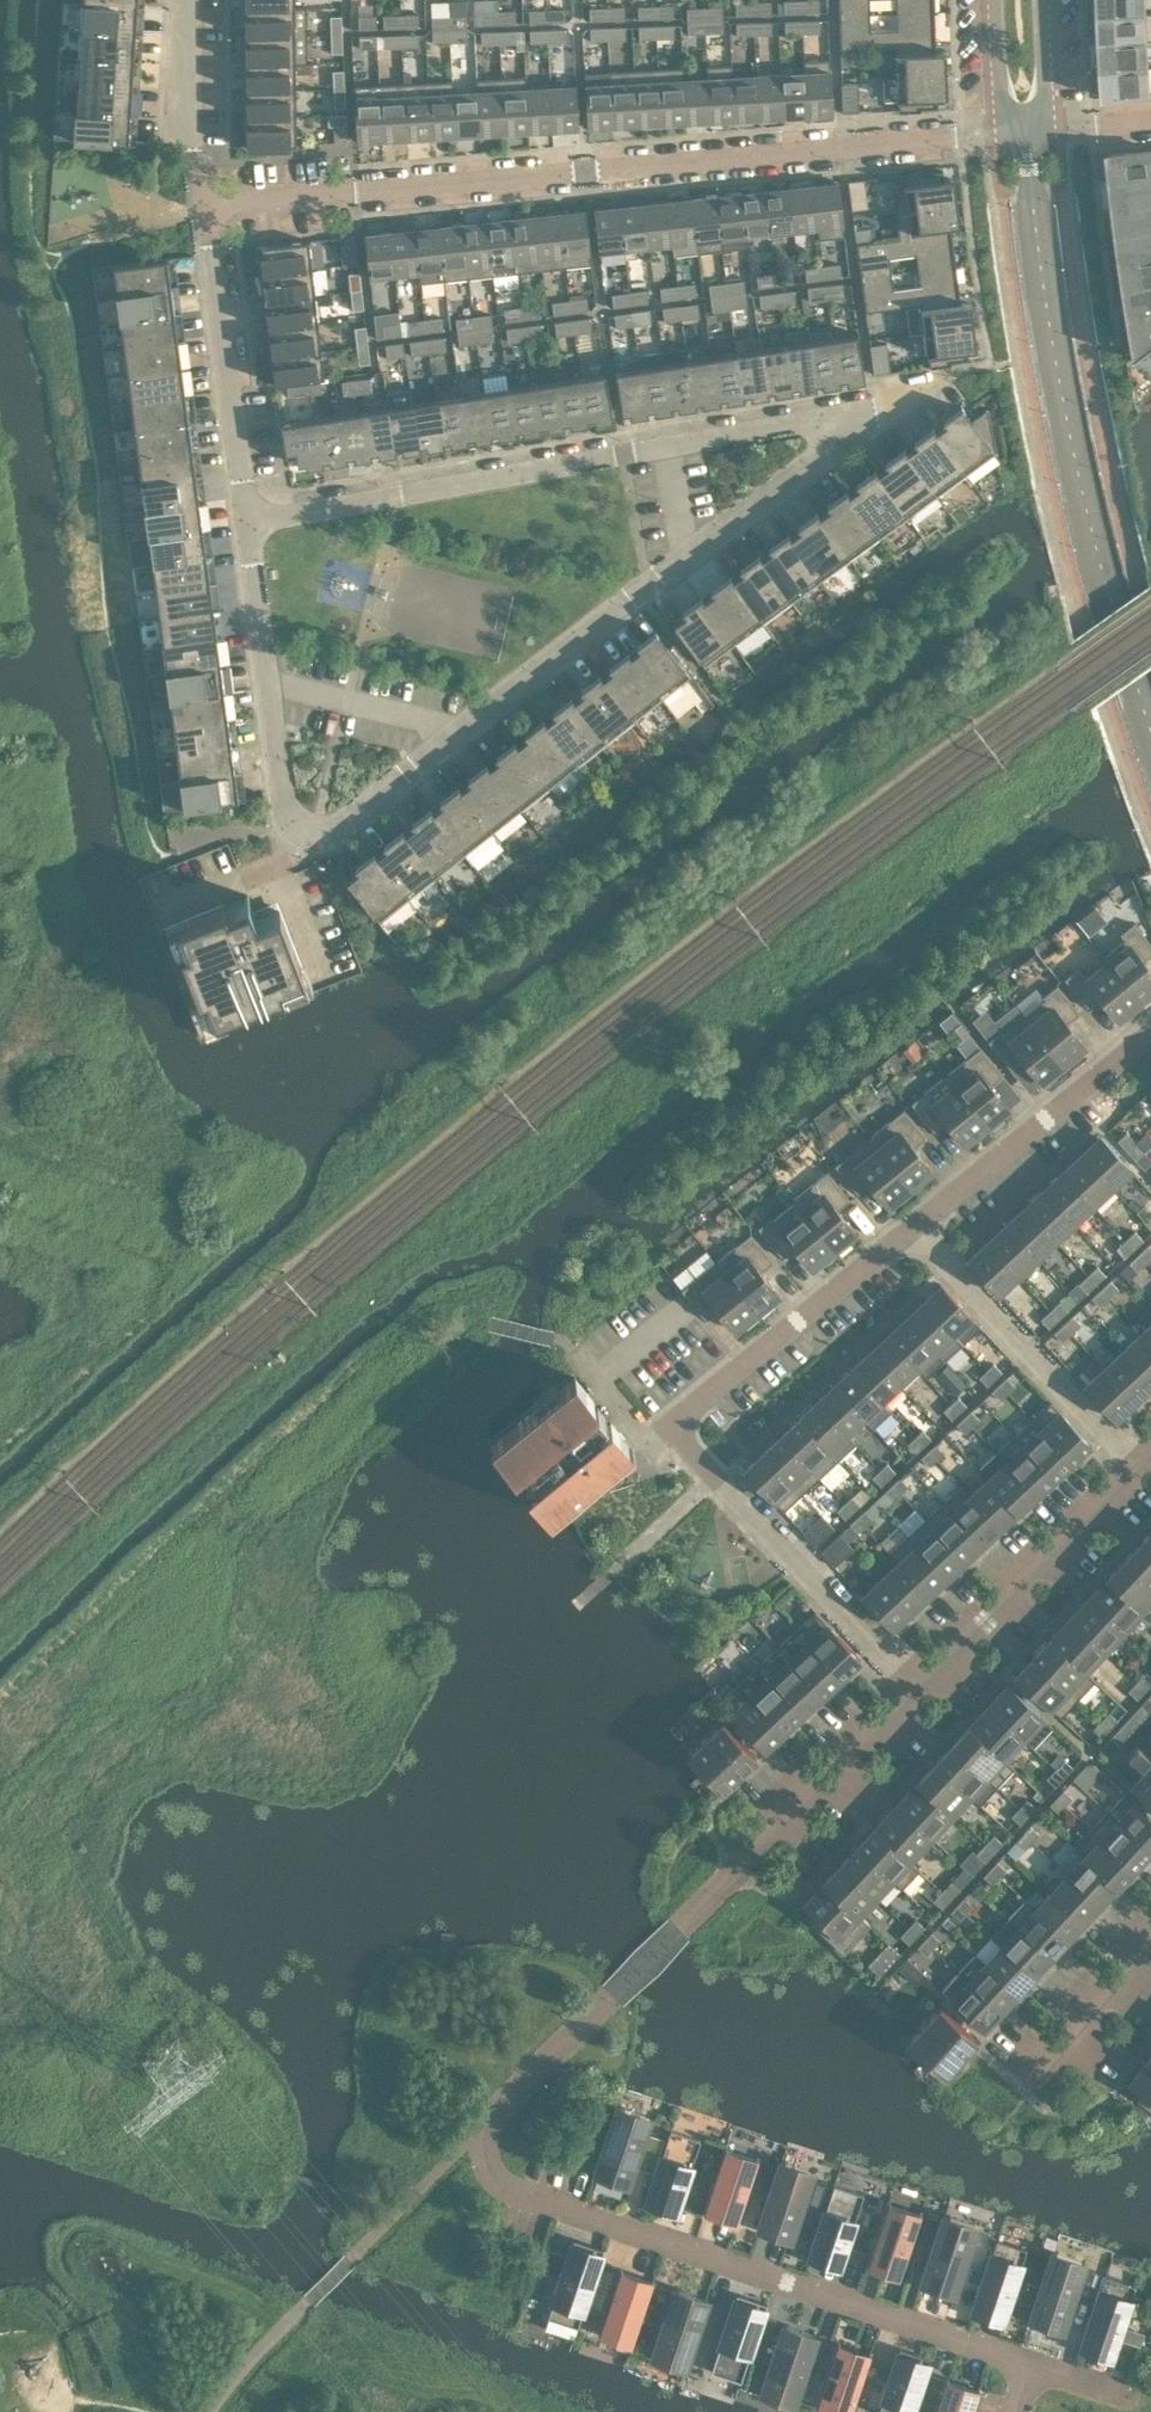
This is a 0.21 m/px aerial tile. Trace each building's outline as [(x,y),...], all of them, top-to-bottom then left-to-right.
[(467,15),(466,0),(449,0),(449,1),(449,15),(467,15)] [(785,13),(802,13),(802,0),(791,0),(784,0),(785,13)] [(819,0),(802,0),(802,13),(820,12),(819,0)] [(839,15),(870,14),(869,0),(838,0),(839,15)] [(896,13),(934,11),(934,0),(896,0),(896,13)] [(1143,12),(1143,0),(1095,0),(1095,14),(1143,13),(1143,12)] [(137,5),(80,1),(79,28),(135,32),(137,5)] [(736,2),(736,15),(754,14),(753,1),(736,2)] [(771,14),(771,1),(753,1),(754,14),(771,14)] [(674,17),(673,4),(655,5),(656,18),(674,17)] [(307,5),(295,6),(295,7),(246,8),(246,7),(241,7),(244,28),(247,28),(247,34),(247,35),(307,33),(307,5)] [(638,5),(638,18),(656,18),(655,5),(638,5)] [(589,7),(590,20),(607,20),(607,6),(589,7)] [(625,19),(624,6),(607,6),(607,20),(625,19)] [(687,7),(687,20),(705,19),(704,6),(687,7)] [(722,6),(704,6),(705,19),(722,19),(722,6)] [(565,21),(564,8),(547,9),(547,22),(565,21)] [(529,9),(530,22),(547,22),(547,9),(529,9)] [(480,11),(481,24),(498,23),(498,10),(480,11)] [(516,23),(515,10),(498,10),(498,23),(516,23)] [(897,28),(870,29),(870,14),(839,15),(840,49),(857,49),(895,48),(896,48),(896,44),(935,41),(934,11),(896,13),(897,28)] [(1150,40),(1150,11),(1143,12),(1143,13),(1095,14),(1096,40),(1095,40),(1095,42),(1144,39),(1144,40),(1150,40)] [(383,14),(383,28),(401,27),(401,14),(383,14)] [(419,27),(418,14),(401,14),(401,27),(419,27)] [(341,15),(330,15),(331,34),(342,34),(341,15)] [(359,28),(377,28),(376,15),(358,15),(359,28)] [(467,15),(449,16),(450,29),(467,28),(467,15)] [(432,16),(432,29),(450,29),(449,16),(432,16)] [(687,20),(688,33),(705,32),(705,19),(687,20)] [(705,19),(705,32),(723,32),(722,19),(705,19)] [(820,32),(820,19),(802,20),(803,33),(820,32)] [(785,21),(785,34),(803,33),(802,20),(785,21)] [(772,34),(771,21),(754,22),(754,35),(772,34)] [(736,22),(737,35),(754,35),(754,22),(736,22)] [(674,37),(674,24),(656,25),(657,38),(674,37)] [(639,26),(639,39),(657,38),(656,25),(639,26)] [(626,39),(625,26),(608,27),(608,40),(626,39)] [(590,27),(590,40),(608,40),(608,27),(590,27)] [(135,32),(79,28),(77,56),(134,59),(135,32)] [(467,28),(450,29),(450,42),(468,41),(467,28)] [(565,41),(565,28),(547,29),(548,42),(565,41)] [(432,29),(433,42),(450,42),(450,29),(432,29)] [(530,29),(530,42),(548,42),(547,29),(530,29)] [(517,43),(516,30),(499,31),(499,44),(517,43)] [(481,31),(482,44),(499,44),(499,31),(481,31)] [(295,62),(307,62),(307,33),(247,35),(247,34),(241,34),(244,55),(247,55),(247,61),(247,62),(295,61),(295,62)] [(419,46),(419,33),(401,34),(402,47),(419,46)] [(332,53),(343,52),(342,34),(331,34),(332,53)] [(384,35),(384,48),(402,47),(401,34),(384,35)] [(359,48),(377,48),(377,35),(359,35),(359,48)] [(1146,66),(1144,40),(1144,39),(1095,42),(1095,43),(1096,43),(1098,69),(1146,66)] [(895,48),(896,74),(896,75),(946,73),(945,50),(936,50),(935,41),(896,44),(896,48),(895,48)] [(841,63),(857,62),(857,49),(840,49),(841,63)] [(134,59),(77,56),(75,83),(132,86),(134,59)] [(833,113),(830,58),(803,60),(804,72),(805,71),(807,114),(833,113)] [(247,61),(242,61),(244,82),(247,82),(247,88),(247,89),(296,88),(295,62),(295,61),(247,62),(247,61)] [(733,76),(732,64),(706,65),(707,77),(708,77),(710,120),(734,119),(732,76),(733,76)] [(684,78),(684,66),(659,68),(661,123),(686,121),(683,79),(684,78)] [(1098,69),(1100,97),(1148,93),(1146,66),(1098,69)] [(661,123),(659,68),(634,69),(637,124),(661,123)] [(344,69),(332,70),(334,89),(345,88),(344,69)] [(609,71),(610,83),(613,125),(637,124),(634,69),(609,71)] [(807,114),(805,71),(804,72),(781,73),(783,116),(807,114)] [(783,116),(781,73),(756,74),(759,117),(783,116)] [(896,74),(884,75),(885,99),(898,99),(899,109),(938,107),(937,97),(947,97),(946,73),(896,75),(896,74)] [(759,117),(756,74),(733,76),(732,76),(734,119),(759,117)] [(527,87),(526,75),(501,77),(504,132),(529,130),(526,87),(527,87)] [(475,78),(476,90),(477,90),(480,133),(504,132),(501,77),(475,78)] [(708,77),(707,77),(684,78),(683,79),(686,121),(710,120),(708,77)] [(454,92),(453,80),(428,81),(431,136),(456,135),(453,92),(454,92)] [(431,136),(428,81),(404,83),(407,137),(431,136)] [(859,112),(858,82),(841,83),(842,112),(859,112)] [(132,86),(75,83),(74,110),(130,113),(132,86)] [(407,137),(404,83),(379,84),(383,139),(407,137)] [(585,84),(588,127),(613,125),(610,83),(585,84)] [(354,85),(357,140),(383,139),(379,84),(354,85)] [(578,127),(576,85),(550,86),(553,129),(578,127)] [(553,129),(550,86),(527,87),(526,87),(529,130),(553,129)] [(247,88),(242,88),(245,109),(248,109),(248,116),(248,117),(296,115),(296,88),(247,89),(247,88)] [(335,107),(346,107),(345,88),(334,89),(335,107)] [(477,90),(476,90),(454,92),(453,92),(456,135),(480,133),(477,90)] [(72,138),(128,142),(130,113),(74,110),(72,138)] [(347,124),(346,113),(328,114),(328,125),(347,124)] [(277,144),(296,144),(296,115),(248,117),(248,116),(242,116),(246,146),(277,146),(277,144)] [(348,141),(347,125),(334,126),(335,141),(348,141)] [(1105,152),(1107,180),(1150,176),(1150,148),(1105,152)] [(943,169),(904,174),(905,184),(892,185),(895,209),(957,201),(954,177),(944,179),(943,169)] [(1107,180),(1110,206),(1109,206),(1109,208),(1150,203),(1150,176),(1107,180)] [(865,178),(848,180),(852,209),(868,207),(865,178)] [(844,236),(838,181),(813,184),(818,227),(817,227),(818,239),(844,236)] [(789,187),(794,229),(817,227),(818,227),(813,184),(789,187)] [(765,189),(770,232),(794,229),(789,187),(765,189)] [(741,192),(745,235),(770,232),(765,189),(741,192)] [(716,195),(722,249),(747,247),(745,235),(741,192),(716,195)] [(692,197),(698,252),(722,249),(716,195),(692,197)] [(668,200),(673,243),(674,255),(698,252),(692,197),(668,200)] [(644,203),(648,245),(673,243),(668,200),(644,203)] [(950,226),(960,224),(957,201),(895,209),(899,237),(913,235),(913,238),(952,234),(950,226)] [(619,205),(624,248),(648,245),(644,203),(619,205)] [(1109,208),(1109,209),(1111,209),(1114,234),(1150,230),(1150,203),(1109,208)] [(594,208),(599,251),(624,248),(619,205),(594,208)] [(591,264),(585,209),(560,212),(566,266),(591,264)] [(535,215),(542,269),(566,266),(560,212),(535,215)] [(511,217),(517,272),(542,269),(535,215),(511,217)] [(487,220),(493,275),(517,272),(511,217),(487,220)] [(463,223),(469,277),(493,275),(487,220),(463,223)] [(442,268),(444,280),(469,277),(463,223),(438,226),(443,268),(442,268)] [(438,226),(414,228),(418,271),(419,271),(420,283),(444,280),(442,268),(443,268),(438,226)] [(871,227),(855,229),(856,243),(873,240),(871,227)] [(390,231),(395,274),(418,271),(414,228),(390,231)] [(1114,234),(1117,260),(1116,260),(1116,262),(1150,256),(1150,230),(1114,234)] [(365,234),(370,276),(395,274),(390,231),(365,234)] [(899,237),(873,240),(856,243),(861,277),(891,273),(889,257),(916,253),(918,269),(956,264),(952,234),(913,238),(913,235),(899,237)] [(342,264),(359,263),(356,235),(339,236),(342,264)] [(309,240),(255,246),(260,266),(263,266),(264,272),(264,273),(312,268),(309,240)] [(1116,262),(1116,263),(1118,263),(1121,288),(1150,284),(1150,256),(1116,262)] [(167,257),(111,264),(114,292),(171,285),(167,257)] [(841,276),(840,263),(822,265),(824,278),(841,276)] [(882,308),(906,305),(922,303),(921,300),(960,294),(956,264),(918,269),(920,285),(894,288),(891,273),(861,277),(865,311),(882,308)] [(805,267),(806,280),(824,278),(822,265),(805,267)] [(264,272),(258,273),(263,293),(266,293),(267,299),(267,300),(315,295),(312,268),(264,273),(264,272)] [(793,282),(791,269),(774,272),(775,285),(793,282)] [(359,271),(348,272),(350,291),(362,290),(359,271)] [(756,274),(758,287),(775,285),(774,272),(756,274)] [(744,279),(726,282),(728,295),(745,293),(744,279)] [(696,295),(695,282),(677,285),(679,297),(696,295)] [(709,284),(711,297),(728,295),(726,282),(709,284)] [(844,297),(842,283),(825,285),(827,299),(844,297)] [(1121,288),(1125,314),(1124,314),(1124,315),(1150,311),(1150,284),(1121,288)] [(171,285),(114,292),(118,319),(174,312),(171,285)] [(660,287),(662,300),(679,297),(677,285),(660,287)] [(807,288),(809,302),(827,299),(825,285),(807,288)] [(648,302),(647,289),(629,291),(631,304),(648,302)] [(796,303),(794,289),(776,292),(778,306),(796,303)] [(353,310),(364,308),(362,290),(350,291),(353,310)] [(612,293),(613,306),(631,304),(629,291),(612,293)] [(759,294),(761,308),(778,306),(776,292),(759,294)] [(745,293),(728,295),(730,309),(747,306),(745,293)] [(970,301),(961,303),(960,294),(921,300),(922,303),(906,305),(909,333),(923,331),(973,325),(970,301)] [(267,299),(261,300),(266,320),(269,320),(270,326),(270,327),(318,322),(315,295),(267,300),(267,299)] [(711,297),(712,311),(730,309),(728,295),(711,297)] [(588,310),(587,297),(569,299),(571,312),(588,310)] [(552,301),(554,314),(571,312),(569,299),(552,301)] [(699,316),(697,302),(680,304),(682,318),(699,316)] [(540,316),(538,303),(521,306),(523,318),(540,316)] [(662,307),(664,321),(682,318),(680,304),(662,307)] [(504,308),(505,321),(523,318),(521,306),(504,308)] [(867,325),(884,322),(882,308),(865,311),(867,325)] [(651,323),(649,309),(632,311),(634,325),(651,323)] [(614,313),(616,327),(634,325),(632,311),(614,313)] [(1124,315),(1124,317),(1126,316),(1133,357),(1150,345),(1150,311),(1124,315)] [(174,312),(118,319),(121,346),(178,339),(174,312)] [(491,313),(473,315),(475,329),(492,327),(491,313)] [(456,318),(457,331),(475,329),(473,315),(456,318)] [(444,329),(442,316),(424,318),(426,331),(444,329)] [(591,331),(589,317),(572,319),(574,333),(591,331)] [(407,321),(409,334),(426,331),(424,318),(407,321)] [(554,321),(556,335),(574,333),(572,319),(554,321)] [(270,326),(264,327),(269,347),(272,347),(273,353),(273,354),(321,349),(318,322),(270,327),(270,326)] [(382,324),(384,337),(402,334),(400,322),(382,324)] [(543,337),(541,323),(524,325),(525,339),(543,337)] [(834,336),(832,324),(806,329),(808,340),(815,382),(839,379),(832,336),(834,336)] [(366,325),(354,327),(357,345),(368,344),(366,325)] [(506,328),(508,342),(525,339),(524,325),(506,328)] [(930,365),(968,359),(967,350),(976,348),(973,325),(923,331),(927,355),(928,355),(930,365)] [(492,327),(475,329),(477,342),(494,340),(492,327)] [(457,331),(459,345),(477,342),(475,329),(457,331)] [(858,333),(834,336),(832,336),(839,379),(864,375),(858,333)] [(446,350),(444,336),(427,338),(429,352),(446,350)] [(410,341),(411,355),(429,352),(427,338),(410,341)] [(178,339),(121,346),(125,373),(181,366),(178,339)] [(815,382),(808,340),(784,344),(791,386),(815,382)] [(387,358),(405,355),(403,341),(385,344),(387,358)] [(870,344),(874,373),(890,371),(886,342),(870,344)] [(359,363),(370,362),(368,344),(357,345),(359,363)] [(791,386),(784,344),(760,348),(767,390),(791,386)] [(686,346),(662,350),(670,405),(694,401),(688,359),(686,346)] [(767,390),(760,348),(736,352),(743,394),(767,390)] [(270,381),(271,383),(324,377),(321,349),(273,354),(273,353),(267,354),(272,374),(275,374),(276,381),(270,381)] [(662,350),(638,354),(640,367),(646,409),(670,405),(662,350)] [(743,394),(736,352),(712,355),(719,397),(743,394)] [(719,397),(712,355),(688,359),(694,401),(719,397)] [(181,366),(125,373),(129,400),(185,393),(181,366)] [(615,371),(622,412),(646,409),(640,367),(615,371)] [(612,414),(606,372),(580,376),(586,418),(612,414)] [(586,418),(580,376),(556,380),(562,422),(586,418)] [(371,391),(370,377),(356,379),(357,393),(371,391)] [(322,392),(320,378),(303,380),(305,394),(322,392)] [(341,380),(343,394),(357,393),(356,379),(341,380)] [(303,380),(276,383),(278,397),(305,394),(303,380)] [(562,422),(556,380),(532,383),(538,426),(562,422)] [(461,394),(459,383),(433,387),(435,398),(436,398),(442,441),(466,437),(460,395),(461,394)] [(538,426),(532,383),(508,387),(514,429),(538,426)] [(514,429),(508,387),(484,391),(490,433),(514,429)] [(490,433),(484,391),(461,394),(460,395),(466,437),(490,433)] [(185,393),(129,400),(132,427),(188,420),(185,393)] [(442,441),(436,398),(435,398),(412,402),(418,444),(442,441)] [(418,444),(412,402),(388,406),(394,448),(418,444)] [(394,448),(388,406),(364,410),(370,452),(394,448)] [(996,452),(987,407),(985,407),(986,409),(972,419),(965,409),(935,431),(966,474),(996,452)] [(370,452),(364,410),(340,413),(346,456),(370,452)] [(346,456),(340,413),(316,417),(322,459),(346,456)] [(322,459),(316,417),(291,421),(291,422),(282,424),(286,451),(295,450),(297,463),(322,459)] [(188,420),(132,427),(136,454),(192,447),(188,420)] [(966,474),(935,431),(906,452),(937,495),(966,474)] [(192,447),(136,454),(139,481),(195,474),(192,447)] [(937,495),(906,452),(877,473),(908,516),(937,495)] [(908,516),(877,473),(848,494),(879,538),(908,516)] [(195,474),(139,481),(143,508),(199,501),(195,474)] [(879,538),(848,494),(819,516),(850,559),(879,538)] [(199,501),(143,508),(146,535),(202,528),(199,501)] [(850,559),(819,516),(790,537),(821,580),(850,559)] [(202,528),(146,535),(150,562),(206,555),(202,528)] [(821,580),(790,537),(761,558),(792,601),(821,580)] [(206,555),(150,562),(153,589),(209,582),(206,555)] [(792,601),(761,558),(732,579),(763,622),(792,601)] [(763,622),(732,579),(703,600),(734,643),(763,622)] [(209,582),(153,589),(157,616),(213,609),(209,582)] [(672,622),(704,665),(734,643),(703,600),(672,622)] [(213,609),(157,616),(160,643),(216,636),(213,609)] [(691,675),(658,633),(629,656),(662,698),(691,675)] [(216,636),(160,643),(164,670),(220,663),(216,636)] [(662,698),(629,656),(601,678),(634,720),(662,698)] [(220,663),(164,670),(167,697),(223,690),(220,663)] [(634,720),(601,678),(573,700),(606,742),(634,720)] [(223,690),(167,697),(171,724),(227,717),(223,690)] [(606,742),(573,700),(545,722),(578,765),(606,742)] [(227,717),(171,724),(174,751),(231,744),(227,717)] [(578,765),(545,722),(516,745),(550,787),(578,765)] [(231,744),(174,751),(178,778),(234,771),(231,744)] [(550,787),(516,745),(488,767),(521,809),(550,787)] [(521,809),(488,767),(460,789),(493,831),(521,809)] [(182,806),(238,799),(234,771),(178,778),(182,806)] [(501,841),(493,831),(460,789),(432,811),(465,854),(473,864),(501,841)] [(465,854),(432,811),(404,834),(437,876),(465,854)] [(437,876),(404,834),(375,856),(409,898),(437,876)] [(346,879),(387,930),(416,907),(409,898),(375,856),(346,879)] [(224,902),(159,928),(200,1034),(311,990),(279,907),(277,908),(256,916),(247,894),(245,895),(247,900),(227,908),(224,902)] [(1144,960),(1150,955),(1150,943),(1134,922),(1120,933),(1125,939),(1104,956),(1144,1004),(1150,999),(1150,968),(1144,960)] [(1034,952),(1020,963),(1026,971),(1036,973),(1045,966),(1034,952)] [(1078,967),(1064,978),(1088,1006),(1100,996),(1118,1018),(1126,1011),(1130,1016),(1144,1004),(1104,956),(1083,973),(1078,967)] [(1081,1056),(1077,1051),(1085,1045),(1068,1022),(1080,1012),(1057,984),(1043,995),(1046,997),(1025,1014),(1067,1067),(1081,1056)] [(953,1009),(940,1020),(949,1031),(962,1021),(953,1009)] [(1050,1073),(1053,1078),(1067,1067),(1025,1014),(1004,1031),(1002,1029),(988,1040),(1011,1068),(1024,1058),(1041,1080),(1050,1073)] [(1004,1118),(1001,1113),(1009,1107),(991,1084),(1004,1074),(981,1046),(946,1074),(991,1129),(1004,1118)] [(973,1136),(977,1140),(991,1129),(946,1074),(911,1102),(934,1130),(947,1120),(965,1142),(973,1136)] [(928,1180),(924,1175),(932,1169),(915,1147),(927,1136),(904,1108),(869,1136),(914,1191),(928,1180)] [(1127,1131),(1118,1139),(1127,1149),(1136,1141),(1127,1131)] [(835,1164),(858,1193),(870,1182),(888,1204),(897,1198),(900,1202),(914,1191),(869,1136),(835,1164)] [(1131,1168),(1101,1136),(1082,1154),(1112,1186),(1131,1168)] [(1135,1158),(1144,1150),(1136,1141),(1127,1149),(1135,1158)] [(1063,1172),(1093,1203),(1112,1186),(1082,1154),(1063,1172)] [(851,1242),(848,1238),(856,1231),(838,1209),(850,1199),(827,1170),(792,1199),(794,1202),(795,1201),(837,1253),(851,1242)] [(1044,1189),(1074,1221),(1093,1203),(1063,1172),(1044,1189)] [(1074,1221),(1044,1189),(1025,1207),(1055,1239),(1074,1221)] [(758,1227),(781,1255),(794,1245),(812,1267),(820,1260),(824,1264),(837,1253),(795,1201),(794,1202),(774,1218),(772,1215),(758,1227)] [(735,1205),(725,1214),(734,1224),(744,1216),(735,1205)] [(1055,1239),(1025,1207),(1007,1225),(1036,1256),(1055,1239)] [(754,1208),(744,1216),(752,1226),(763,1218),(754,1208)] [(1036,1256),(1007,1225),(988,1242),(1017,1274),(1036,1256)] [(1144,1239),(1135,1230),(1126,1239),(1134,1248),(1144,1239)] [(775,1304),(771,1300),(779,1293),(761,1271),(774,1261),(751,1233),(716,1261),(761,1315),(775,1304)] [(1116,1248),(1125,1257),(1134,1248),(1126,1239),(1116,1248)] [(992,1286),(998,1292),(1017,1274),(988,1242),(968,1260),(992,1286)] [(1148,1244),(1139,1253),(1147,1262),(1150,1258),(1150,1247),(1148,1244)] [(1129,1262),(1138,1271),(1147,1262),(1139,1253),(1129,1262)] [(717,1307),(735,1329),(743,1322),(747,1327),(761,1315),(716,1261),(682,1289),(705,1317),(717,1307)] [(1106,1274),(1098,1265),(1088,1274),(1097,1283),(1106,1274)] [(1079,1283),(1087,1292),(1097,1283),(1088,1274),(1079,1283)] [(1119,1288),(1111,1279),(1101,1288),(1110,1297),(1119,1288)] [(981,1326),(963,1307),(942,1285),(924,1302),(962,1343),(981,1326)] [(1092,1297),(1100,1306),(1110,1297),(1101,1288),(1092,1297)] [(1068,1309),(1060,1300),(1051,1309),(1059,1318),(1068,1309)] [(906,1319),(945,1360),(962,1343),(924,1302),(906,1319)] [(1041,1318),(1050,1327),(1059,1318),(1051,1309),(1041,1318)] [(1081,1323),(1073,1314),(1063,1323),(1072,1332),(1081,1323)] [(888,1335),(917,1366),(927,1376),(945,1360),(906,1319),(888,1335)] [(1054,1332),(1062,1341),(1072,1332),(1063,1323),(1054,1332)] [(1150,1341),(1150,1324),(1143,1332),(1150,1341)] [(1143,1332),(1124,1350),(1150,1379),(1150,1341),(1143,1332)] [(871,1352),(899,1383),(917,1366),(888,1335),(871,1352)] [(1124,1350),(1105,1367),(1135,1399),(1150,1384),(1150,1379),(1124,1350)] [(853,1369),(881,1399),(899,1383),(871,1352),(853,1369)] [(1002,1371),(994,1362),(987,1369),(995,1378),(1002,1371)] [(1085,1386),(1091,1392),(1115,1417),(1135,1399),(1105,1367),(1085,1386)] [(835,1385),(864,1416),(873,1426),(891,1410),(881,1399),(853,1369),(835,1385)] [(979,1376),(988,1385),(995,1378),(987,1369),(979,1376)] [(573,1375),(492,1440),(493,1441),(550,1512),(551,1512),(552,1513),(597,1476),(596,1476),(609,1465),(610,1466),(632,1448),(611,1422),(595,1435),(591,1430),(606,1417),(598,1407),(582,1419),(578,1414),(594,1401),(574,1376),(573,1375)] [(1015,1385),(1007,1376),(1000,1383),(1008,1392),(1015,1385)] [(992,1390),(1001,1398),(1008,1392),(1000,1383),(992,1390)] [(817,1402),(846,1433),(864,1416),(835,1385),(817,1402)] [(967,1404),(959,1395),(951,1402),(959,1411),(967,1404)] [(1089,1442),(1062,1412),(1051,1400),(1032,1418),(1071,1459),(1089,1442)] [(817,1402),(799,1418),(828,1449),(838,1460),(856,1443),(846,1433),(817,1402)] [(944,1409),(952,1418),(959,1411),(951,1402),(944,1409)] [(980,1418),(972,1409),(964,1416),(972,1425),(980,1418)] [(957,1423),(965,1432),(972,1425),(964,1416),(957,1423)] [(782,1435),(820,1476),(838,1460),(828,1449),(799,1418),(782,1435)] [(1071,1459),(1032,1418),(1015,1434),(1053,1475),(1071,1459)] [(931,1437),(923,1429),(916,1435),(924,1444),(931,1437)] [(1015,1434),(997,1451),(1035,1492),(1053,1475),(1015,1434)] [(764,1452),(802,1493),(820,1476),(782,1435),(764,1452)] [(908,1442),(916,1451),(924,1444),(916,1435),(908,1442)] [(944,1451),(936,1442),(929,1449),(937,1458),(944,1451)] [(921,1456),(930,1465),(937,1458),(929,1449),(921,1456)] [(997,1451),(979,1468),(989,1478),(1017,1509),(1035,1492),(997,1451)] [(773,1498),(784,1510),(802,1493),(764,1452),(746,1469),(773,1498)] [(896,1471),(887,1462),(880,1469),(888,1478),(896,1471)] [(873,1476),(881,1484),(888,1478),(880,1469),(873,1476)] [(909,1485),(900,1476),(893,1483),(901,1491),(909,1485)] [(1017,1509),(989,1478),(972,1494),(971,1495),(1000,1525),(1017,1509)] [(886,1490),(894,1498),(901,1491),(893,1483),(886,1490)] [(961,1484),(943,1501),(982,1542),(1000,1525),(971,1495),(961,1484)] [(860,1504),(852,1495),(844,1502),(853,1511),(860,1504)] [(982,1542),(943,1501),(925,1518),(964,1559),(982,1542)] [(837,1509),(845,1518),(853,1511),(844,1502),(837,1509)] [(873,1518),(865,1509),(858,1516),(866,1525),(873,1518)] [(835,1527),(821,1513),(802,1530),(816,1545),(835,1527)] [(850,1523),(858,1532),(866,1525),(858,1516),(850,1523)] [(964,1559),(925,1518),(908,1534),(946,1575),(964,1559)] [(1150,1548),(1150,1531),(1142,1540),(1150,1548)] [(840,1532),(821,1550),(834,1564),(853,1547),(840,1532)] [(908,1534),(890,1551),(900,1561),(929,1592),(946,1575),(908,1534)] [(1142,1540),(1126,1558),(1150,1582),(1150,1548),(1142,1540)] [(1150,1599),(1150,1582),(1126,1558),(1109,1576),(1143,1608),(1150,1599)] [(929,1592),(900,1561),(899,1562),(882,1578),(911,1609),(929,1592)] [(1089,1597),(1123,1628),(1143,1608),(1109,1576),(1089,1597)] [(863,1595),(871,1604),(872,1604),(892,1626),(911,1609),(882,1578),(863,1595)] [(1070,1618),(1104,1649),(1123,1628),(1089,1597),(1070,1618)] [(829,1625),(829,1624),(816,1610),(796,1629),(840,1675),(859,1657),(829,1625)] [(1084,1670),(1085,1670),(1104,1649),(1070,1618),(1051,1639),(1084,1670)] [(778,1646),(821,1693),(840,1675),(796,1629),(778,1646)] [(1096,1679),(1085,1670),(1084,1670),(1051,1639),(1034,1657),(1078,1698),(1096,1679)] [(759,1664),(802,1710),(821,1693),(778,1646),(759,1664)] [(1017,1675),(1049,1705),(1061,1716),(1078,1698),(1034,1657),(1017,1675)] [(740,1682),(783,1728),(802,1710),(759,1664),(740,1682)] [(1146,1671),(1138,1680),(1146,1689),(1150,1684),(1150,1675),(1146,1671)] [(1129,1690),(1138,1698),(1146,1689),(1138,1680),(1129,1690)] [(734,1714),(764,1746),(783,1728),(740,1682),(720,1700),(723,1702),(734,1714)] [(1053,1725),(1009,1684),(989,1705),(1023,1737),(1033,1747),(1053,1725)] [(714,1693),(706,1700),(715,1710),(723,1702),(720,1700),(714,1693)] [(1111,1737),(1119,1744),(1150,1710),(1142,1703),(1111,1737)] [(1003,1758),(1004,1757),(1023,1737),(989,1705),(969,1726),(1003,1758)] [(1118,1719),(1109,1711),(1102,1719),(1110,1727),(1118,1719)] [(723,1719),(689,1751),(705,1769),(739,1736),(723,1719)] [(1094,1727),(1103,1736),(1110,1727),(1102,1719),(1094,1727)] [(986,1776),(996,1786),(1014,1767),(1004,1757),(1003,1758),(969,1726),(953,1744),(987,1776),(986,1776)] [(721,1786),(756,1754),(739,1736),(705,1769),(721,1786)] [(1142,1765),(1150,1755),(1138,1743),(1128,1753),(1142,1765)] [(936,1762),(970,1794),(986,1776),(987,1776),(953,1744),(936,1762)] [(1073,1766),(1064,1758),(1056,1767),(1064,1776),(1073,1766)] [(920,1780),(953,1811),(970,1794),(936,1762),(920,1780)] [(1133,1783),(1150,1799),(1150,1763),(1133,1783)] [(1047,1777),(1056,1785),(1064,1776),(1056,1767),(1047,1777)] [(1080,1771),(1074,1778),(1082,1786),(1089,1779),(1080,1771)] [(897,1804),(931,1835),(953,1811),(920,1780),(897,1804)] [(1073,1797),(1064,1788),(1057,1796),(1066,1804),(1073,1797)] [(1125,1792),(1108,1810),(1149,1848),(1150,1846),(1150,1816),(1125,1792)] [(1050,1803),(1059,1811),(1066,1804),(1057,1796),(1050,1803)] [(1036,1806),(1027,1798),(1020,1806),(1028,1815),(1036,1806)] [(875,1828),(909,1860),(909,1859),(931,1835),(897,1804),(875,1828)] [(1012,1815),(1021,1823),(1028,1815),(1020,1806),(1012,1815)] [(1149,1848),(1108,1810),(1092,1828),(1133,1866),(1149,1848)] [(1040,1832),(1031,1824),(1024,1832),(1033,1840),(1040,1832)] [(892,1878),(902,1888),(920,1869),(909,1859),(909,1860),(875,1828),(858,1846),(892,1878)] [(1074,1846),(1085,1856),(1085,1855),(1116,1884),(1133,1866),(1092,1828),(1074,1846)] [(1017,1839),(1026,1847),(1033,1840),(1024,1832),(1017,1839)] [(1003,1842),(994,1834),(986,1842),(995,1850),(1003,1842)] [(977,1852),(986,1861),(995,1850),(986,1842),(977,1852)] [(842,1864),(876,1895),(892,1878),(858,1846),(842,1864)] [(1116,1884),(1085,1855),(1085,1856),(1069,1873),(1100,1902),(1116,1884)] [(1006,1868),(998,1860),(991,1867),(1000,1875),(1006,1868)] [(825,1882),(859,1913),(860,1913),(876,1895),(842,1864),(825,1882)] [(984,1875),(993,1883),(1000,1875),(991,1867),(984,1875)] [(1100,1902),(1069,1873),(1052,1891),(1083,1920),(1100,1902)] [(960,1888),(951,1880),(942,1890),(951,1898),(960,1888)] [(839,1935),(849,1944),(870,1922),(860,1913),(859,1913),(825,1882),(805,1903),(816,1914),(812,1919),(835,1940),(839,1935)] [(934,1899),(943,1907),(951,1898),(942,1890),(934,1899)] [(1083,1920),(1052,1891),(1036,1908),(1036,1909),(1066,1938),(1083,1920)] [(973,1904),(964,1896),(957,1903),(966,1911),(973,1904)] [(1008,1918),(1018,1928),(1019,1927),(1050,1955),(1066,1938),(1036,1909),(1036,1908),(1026,1899),(1008,1918)] [(951,1910),(960,1919),(966,1911),(957,1903),(951,1910)] [(925,1926),(916,1917),(908,1926),(917,1934),(925,1926)] [(1008,1918),(992,1935),(1002,1945),(1033,1973),(1050,1955),(1019,1927),(1018,1928),(1008,1918)] [(901,1934),(910,1943),(917,1934),(908,1926),(901,1934)] [(940,1939),(931,1931),(924,1939),(933,1947),(940,1939)] [(918,1946),(926,1954),(933,1947),(924,1939),(918,1946)] [(889,1941),(877,1953),(889,1964),(901,1952),(889,1941)] [(1033,1973),(1002,1945),(986,1963),(1017,1991),(1033,1973)] [(977,1954),(961,1972),(969,1980),(1000,2009),(1017,1991),(986,1963),(977,1954)] [(907,1958),(898,1968),(913,1983),(923,1973),(907,1958)] [(952,1999),(983,2027),(1000,2009),(969,1980),(952,1999)] [(941,2003),(908,2038),(926,2054),(958,2019),(941,2003)] [(943,2070),(975,2036),(958,2019),(926,2054),(943,2070)] [(1144,2091),(1140,2097),(1150,2105),(1150,2060),(1149,2058),(1131,2082),(1144,2091)] [(649,2120),(619,2110),(620,2106),(618,2105),(595,2174),(627,2185),(649,2120)] [(682,2193),(701,2139),(671,2129),(645,2206),(660,2211),(668,2189),(682,2193)] [(758,2158),(727,2147),(729,2141),(728,2140),(702,2217),(703,2218),(705,2211),(737,2221),(758,2158)] [(658,2158),(643,2153),(638,2166),(654,2171),(658,2158)] [(782,2165),(784,2160),(782,2159),(758,2228),(790,2239),(812,2174),(782,2165)] [(773,2181),(779,2163),(765,2159),(759,2177),(773,2181)] [(817,2181),(803,2222),(817,2227),(831,2186),(817,2181)] [(845,2248),(864,2193),(834,2183),(808,2261),(823,2266),(831,2243),(845,2248)] [(705,2193),(697,2191),(689,2194),(687,2202),(700,2207),(705,2193)] [(913,2237),(921,2212),(890,2202),(892,2195),(891,2194),(865,2272),(866,2272),(869,2265),(900,2276),(910,2248),(911,2249),(915,2237),(913,2237)] [(953,2293),(975,2229),(945,2219),(947,2214),(945,2214),(921,2283),(953,2293)] [(941,2218),(930,2214),(922,2238),(933,2242),(941,2218)] [(1008,2302),(1027,2248),(997,2238),(986,2270),(982,2284),(971,2315),(986,2320),(994,2298),(1008,2302)] [(589,2243),(581,2265),(567,2260),(548,2315),(578,2325),(604,2248),(589,2243)] [(852,2246),(848,2258),(861,2263),(865,2251),(852,2246)] [(1062,2330),(1083,2265),(1054,2255),(1055,2251),(1053,2250),(1030,2319),(1062,2330)] [(973,2265),(968,2279),(982,2284),(986,2270),(973,2265)] [(620,2269),(611,2296),(610,2296),(606,2307),(607,2308),(599,2332),(631,2343),(629,2350),(630,2350),(656,2273),(654,2272),(652,2279),(620,2269)] [(1088,2269),(1080,2292),(1094,2297),(1102,2274),(1088,2269)] [(1106,2274),(1080,2351),(1095,2357),(1102,2334),(1117,2339),(1118,2337),(1140,2345),(1145,2332),(1122,2325),(1136,2284),(1106,2274)] [(978,2287),(965,2282),(960,2296),(974,2300),(978,2287)] [(685,2367),(708,2298),(676,2288),(655,2352),(684,2362),(683,2367),(685,2367)] [(767,2302),(752,2297),(744,2320),(729,2315),(711,2370),(741,2380),(748,2358),(755,2338),(767,2302)] [(725,2304),(711,2299),(703,2324),(716,2329),(725,2304)] [(1014,2314),(1029,2319),(1033,2305),(1018,2300),(1014,2314)] [(776,2319),(765,2315),(760,2329),(772,2333),(776,2319)] [(816,2334),(785,2324),(763,2389),(793,2398),(791,2403),(793,2404),(816,2334)] [(830,2339),(818,2335),(812,2355),(823,2359),(830,2339)] [(755,2338),(748,2358),(763,2363),(769,2343),(755,2338)] [(873,2345),(872,2345),(870,2352),(838,2341),(816,2405),(838,2411),(851,2411),(873,2345)] [(915,2352),(907,2374),(893,2369),(878,2411),(911,2411),(930,2357),(915,2352)] [(982,2382),(980,2381),(978,2388),(946,2378),(937,2405),(936,2405),(933,2411),(972,2411),(982,2382)] [(857,2404),(854,2411),(865,2411),(866,2407),(857,2404)]
